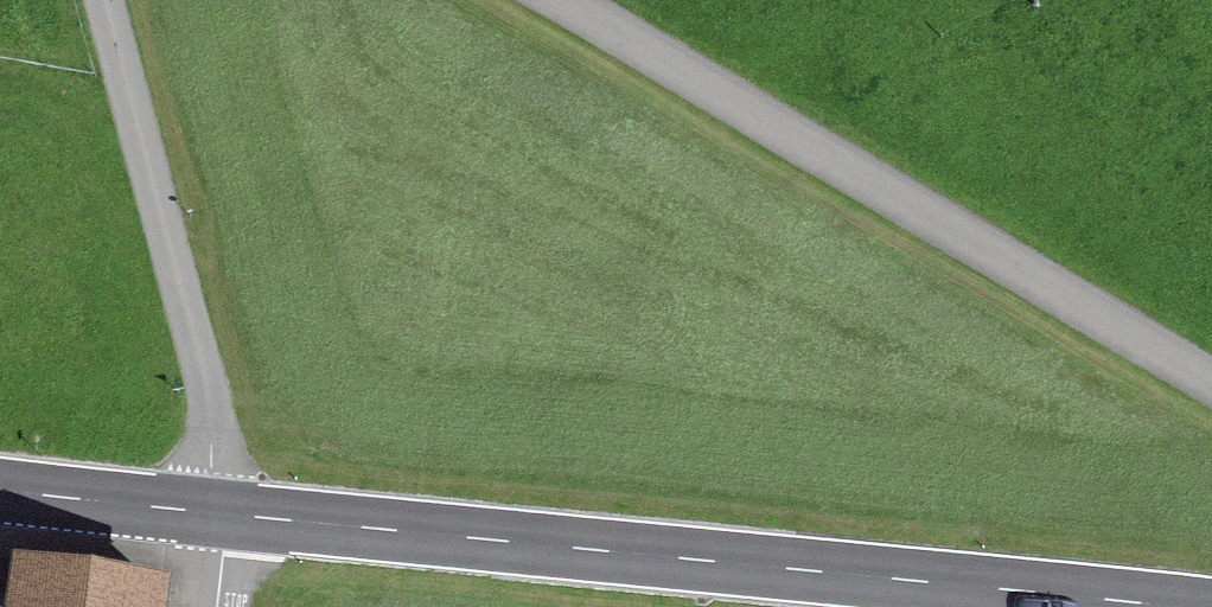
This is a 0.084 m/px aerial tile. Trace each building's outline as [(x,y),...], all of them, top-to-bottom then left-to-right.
[(185,581),(18,558),(12,606),(182,606),(185,581)]
